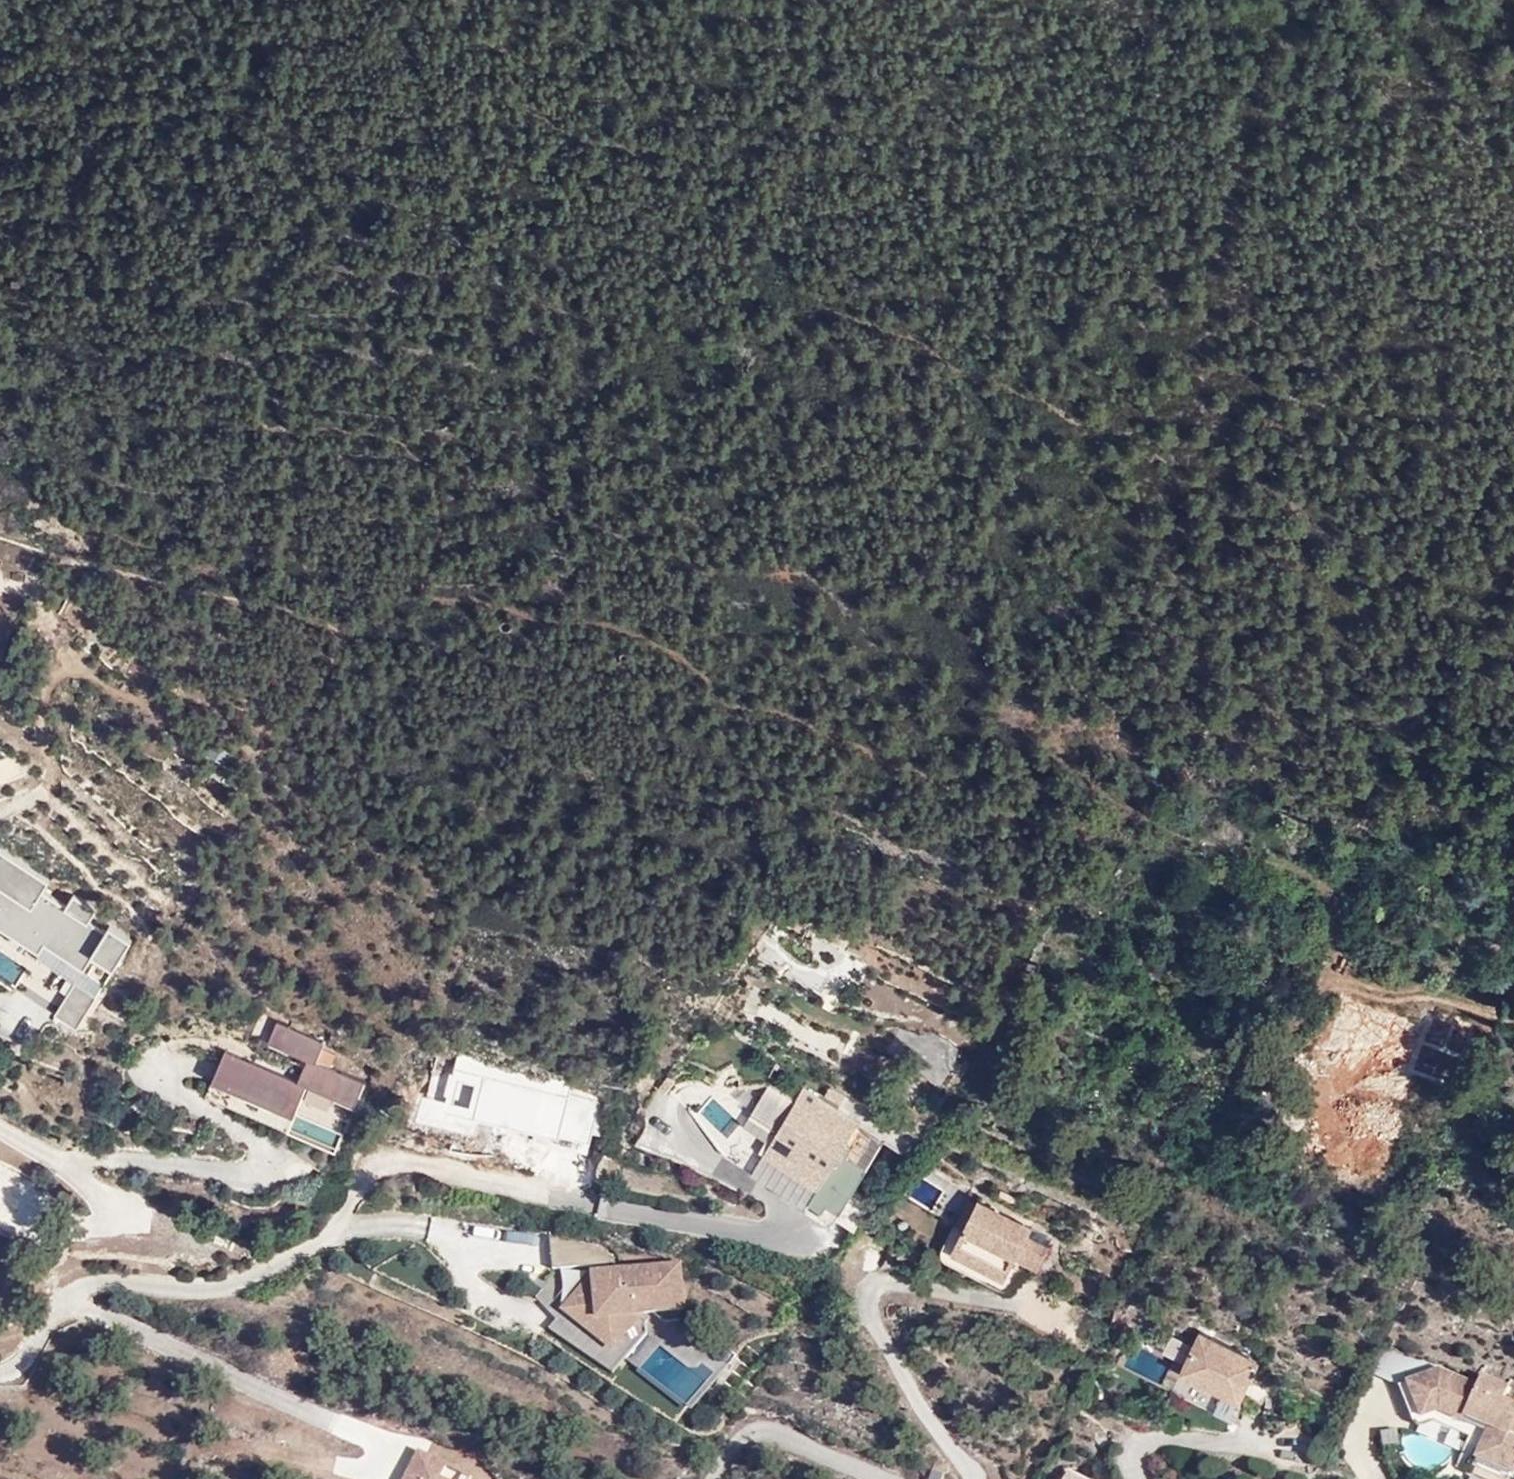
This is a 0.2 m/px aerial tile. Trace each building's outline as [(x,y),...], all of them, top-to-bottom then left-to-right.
[(0,851),(0,925),(39,951),(45,940),(83,968),(56,1008),(79,1025),(133,940),(111,925),(106,933),(91,924),(101,909),(72,890),(61,907),(43,896),(52,882),(0,851)] [(301,1080),(226,1049),(213,1078),(294,1113),(306,1083),(354,1104),(365,1079),(317,1059),(324,1043),(276,1024),(269,1038),(311,1057),(301,1080)] [(798,1101),(769,1084),(750,1113),(774,1128),(760,1152),(817,1187),(809,1198),(822,1207),(819,1213),(834,1223),(870,1169),(843,1153),(861,1124),(805,1090),(798,1101)] [(306,1086),(290,1126),(335,1143),(351,1103),(306,1086)] [(931,1204),(938,1191),(921,1181),(913,1194),(931,1204)] [(1032,1226),(979,1199),(952,1252),(1006,1280),(1017,1258),(1039,1270),(1051,1246),(1028,1235),(1032,1226)] [(551,1234),(555,1268),(585,1266),(585,1260),(611,1259),(611,1257),(597,1245),(551,1234)] [(682,1260),(591,1270),(561,1310),(615,1352),(645,1315),(688,1311),(682,1260)] [(1188,1361),(1243,1393),(1261,1361),(1204,1331),(1188,1361)] [(1507,1394),(1481,1381),(1448,1365),(1414,1378),(1430,1419),(1445,1420),(1476,1438),(1475,1457),(1513,1471),(1513,1398),(1507,1394)] [(404,1478),(470,1478),(472,1473),(417,1449),(404,1478)] [(1069,1469),(1064,1478),(1090,1478),(1069,1469)]
